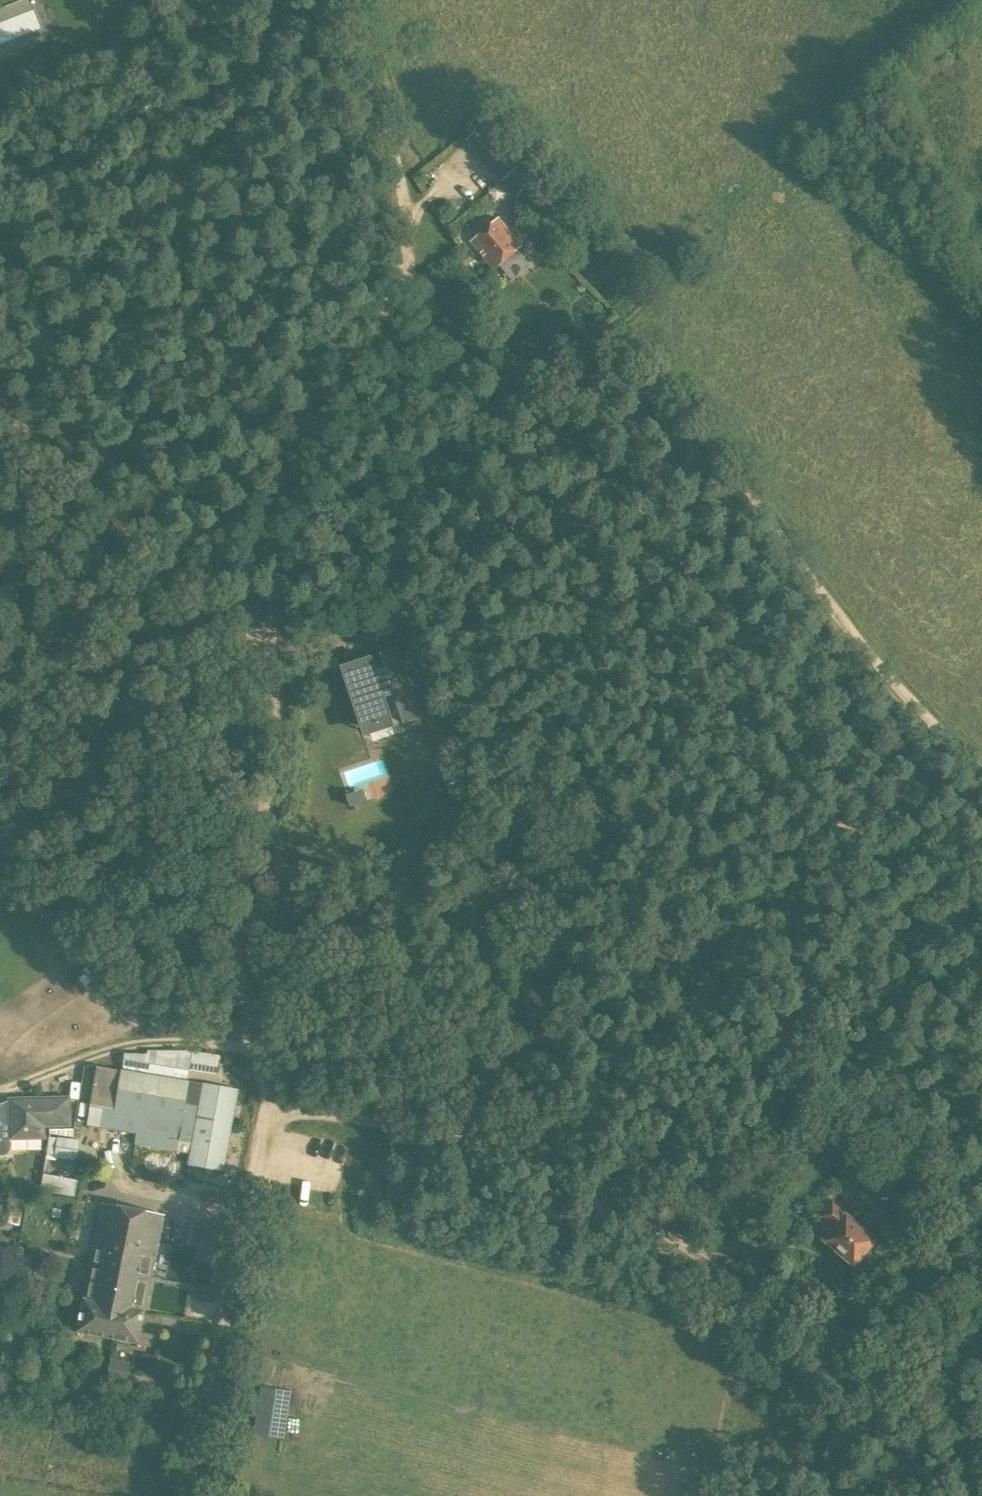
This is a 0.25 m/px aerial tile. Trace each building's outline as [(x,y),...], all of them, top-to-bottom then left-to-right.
[(535,177),(486,124),(467,141),(516,195),(535,177)] [(521,246),(498,218),(470,241),(494,269),(521,246)] [(376,637),(395,631),(390,616),(371,622),(376,637)] [(348,671),(367,729),(391,721),(383,696),(394,693),(404,723),(420,717),(397,649),(381,654),(385,666),(374,670),(371,663),(348,671)] [(191,1051),(147,1050),(147,1055),(140,1054),(125,1053),(123,1068),(150,1072),(149,1075),(121,1070),(121,1071),(97,1066),(87,1125),(152,1135),(150,1146),(191,1152),(189,1164),(223,1170),(237,1090),(203,1084),(203,1085),(188,1082),(188,1081),(186,1081),(189,1061),(191,1051)] [(2,1156),(4,1156),(7,1155),(9,1153),(10,1151),(10,1148),(10,1138),(44,1137),(44,1126),(70,1125),(69,1097),(9,1099),(9,1101),(9,1123),(0,1123),(0,1156),(2,1156)] [(45,1158),(56,1160),(56,1156),(77,1159),(79,1140),(49,1136),(45,1158)] [(75,1196),(78,1179),(41,1172),(38,1189),(75,1196)] [(830,1201),(815,1218),(824,1226),(817,1234),(853,1265),(856,1267),(859,1267),(863,1266),(865,1263),(866,1260),(865,1257),(863,1254),(863,1253),(875,1241),(862,1230),(841,1212),(852,1200),(860,1190),(845,1177),(827,1198),(830,1201)] [(71,1305),(70,1311),(80,1313),(76,1332),(138,1344),(151,1346),(153,1335),(141,1332),(163,1215),(101,1203),(81,1307),(71,1305)] [(217,1249),(221,1231),(192,1225),(188,1244),(217,1249)] [(109,1364),(106,1379),(126,1383),(129,1372),(131,1363),(111,1359),(109,1364)] [(45,1371),(47,1362),(33,1360),(31,1368),(45,1371)] [(285,1436),(288,1388),(256,1385),(252,1433),(285,1436)]
